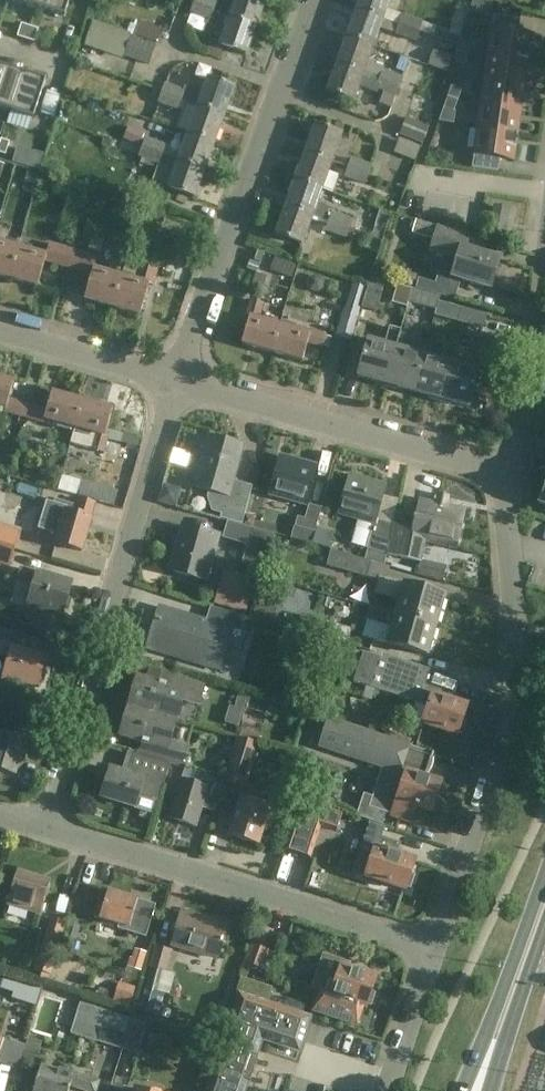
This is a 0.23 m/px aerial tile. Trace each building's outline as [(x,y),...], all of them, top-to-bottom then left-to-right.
[(37,8),(39,0),(10,0),(37,8)] [(65,17),(71,0),(39,0),(37,8),(65,17)] [(220,3),(212,0),(197,0),(195,4),(216,12),(220,3)] [(220,3),(216,12),(257,26),(266,0),(237,0),(234,8),(220,3)] [(357,9),(383,19),(390,0),(361,0),(357,9)] [(216,12),(195,4),(192,14),(212,21),(216,12)] [(357,9),(347,38),(373,48),(380,29),(396,35),(399,24),(383,19),(357,9)] [(491,9),(485,49),(524,54),(528,28),(515,26),(517,13),(491,9)] [(216,12),(212,21),(227,27),(220,45),(247,55),(257,26),(216,12)] [(403,15),(399,24),(420,32),(423,22),(403,15)] [(135,37),(157,45),(162,30),(140,22),(135,37)] [(30,27),(21,24),(17,37),(26,40),(30,27)] [(399,24),(396,35),(416,42),(420,32),(399,24)] [(30,27),(26,40),(35,42),(39,29),(30,27)] [(158,46),(132,37),(125,56),(151,65),(158,46)] [(347,38),(337,65),(381,80),(384,71),(385,68),(368,62),(373,48),(347,38)] [(524,54),(485,49),(481,75),(521,81),(524,54)] [(456,58),(435,51),(430,66),(451,73),(456,58)] [(467,53),(457,52),(456,62),(466,63),(467,53)] [(381,80),(337,65),(328,92),(354,101),(359,87),(377,93),(378,90),(381,80)] [(0,66),(0,109),(11,112),(23,74),(0,66)] [(384,71),(381,80),(399,87),(403,78),(384,71)] [(46,81),(23,74),(11,112),(34,119),(46,81)] [(521,81),(481,75),(477,101),(517,107),(521,81)] [(203,93),(188,87),(183,101),(198,107),(224,116),(235,88),(208,79),(203,93)] [(381,80),(378,90),(396,97),(399,87),(381,80)] [(166,84),(162,94),(183,101),(188,87),(186,86),(184,90),(166,84)] [(451,87),(448,97),(458,100),(461,90),(451,87)] [(183,101),(162,94),(159,104),(180,111),(183,101)] [(445,107),(455,110),(458,100),(448,97),(445,107)] [(517,107),(477,101),(473,128),(513,133),(517,107)] [(145,125),(147,105),(131,103),(129,123),(145,125)] [(224,116),(198,107),(189,134),(215,144),(224,116)] [(429,127),(407,118),(401,135),(422,144),(429,127)] [(316,125),(306,153),(332,163),(342,134),(316,125)] [(513,133),(473,128),(468,167),(494,171),(496,158),(509,160),(513,133)] [(183,150),(168,145),(164,156),(205,171),(215,144),(189,134),(183,150)] [(164,156),(168,145),(146,138),(142,148),(164,156)] [(1,140),(0,143),(0,154),(6,155),(10,142),(1,140)] [(164,156),(142,148),(139,158),(161,166),(164,156)] [(332,163),(306,153),(296,181),(322,190),(329,172),(344,178),(347,168),(332,163)] [(413,174),(419,162),(400,154),(395,166),(413,174)] [(164,156),(161,166),(175,171),(169,188),(195,198),(205,171),(164,156)] [(351,159),(347,168),(369,176),(372,166),(351,159)] [(44,160),(41,173),(59,178),(63,165),(44,160)] [(347,168),(344,178),(365,185),(369,176),(347,168)] [(38,174),(27,171),(25,181),(36,183),(38,174)] [(322,190),(296,181),(286,208),(312,218),(322,190)] [(384,184),(380,194),(400,202),(404,192),(384,184)] [(495,207),(491,232),(505,234),(509,209),(495,207)] [(312,218),(286,208),(277,235),(303,244),(312,218)] [(332,214),(329,223),(349,231),(353,221),(332,214)] [(416,220),(412,236),(434,243),(432,251),(458,259),(453,277),(491,289),(500,259),(467,249),(471,237),(416,220)] [(349,231),(329,223),(325,233),(346,240),(349,231)] [(19,248),(18,248),(19,245),(9,242),(8,245),(0,243),(0,276),(11,279),(19,248)] [(19,248),(11,279),(38,287),(45,262),(66,267),(70,250),(50,244),(46,256),(33,252),(33,249),(24,246),(23,249),(19,248)] [(258,251),(254,261),(262,263),(265,253),(258,251)] [(115,308),(123,277),(121,276),(122,274),(112,271),(111,274),(94,269),(98,257),(77,252),(72,269),(92,275),(85,300),(115,308)] [(251,261),(248,269),(257,272),(260,265),(251,261)] [(127,263),(123,277),(115,308),(141,316),(149,285),(153,286),(158,270),(141,265),(140,267),(127,263)] [(316,275),(309,279),(307,284),(310,290),(317,292),(324,289),(325,284),(323,278),(316,275)] [(371,279),(363,309),(376,313),(385,283),(371,279)] [(458,290),(436,284),(419,279),(416,289),(455,300),(458,290)] [(336,337),(351,341),(366,288),(352,284),(336,337)] [(439,297),(413,290),(409,304),(435,311),(439,297)] [(273,353),(281,325),(260,319),(264,304),(251,300),(247,316),(250,317),(242,344),(273,353)] [(458,322),(462,308),(439,302),(437,310),(435,315),(458,322)] [(462,308),(458,322),(484,329),(487,315),(462,308)] [(281,325),(273,353),(302,361),(307,343),(323,348),(327,335),(311,330),(310,334),(281,325)] [(386,385),(401,331),(390,328),(386,344),(369,339),(358,377),(386,385)] [(412,334),(401,331),(386,385),(413,393),(424,355),(407,350),(412,334)] [(440,359),(424,355),(413,393),(441,400),(456,346),(445,343),(440,359)] [(466,349),(456,346),(441,400),(469,408),(479,370),(462,365),(466,349)] [(0,377),(0,407),(6,409),(5,412),(21,417),(25,404),(9,400),(14,381),(0,377)] [(76,429),(84,401),(53,392),(48,410),(32,406),(28,419),(44,423),(45,420),(60,424),(59,430),(71,433),(73,428),(76,429)] [(84,401),(76,429),(81,430),(79,436),(92,439),(93,433),(96,434),(92,450),(104,453),(109,437),(106,436),(113,409),(84,401)] [(34,435),(24,431),(20,439),(31,443),(34,435)] [(229,496),(233,481),(243,446),(209,437),(194,487),(210,491),(229,496)] [(0,456),(0,471),(8,473),(12,460),(0,456)] [(281,457),(271,495),(306,505),(317,466),(281,457)] [(43,468),(29,464),(25,479),(39,482),(43,468)] [(169,481),(187,483),(189,468),(171,466),(169,481)] [(387,555),(394,525),(376,520),(386,486),(351,476),(340,514),(375,524),(368,549),(372,550),(369,561),(371,562),(371,561),(388,566),(390,556),(387,555)] [(229,496),(210,491),(208,497),(213,511),(223,514),(222,519),(242,525),(244,515),(253,487),(233,481),(229,496)] [(165,486),(161,503),(178,508),(182,491),(165,486)] [(48,502),(39,531),(58,537),(56,547),(81,554),(91,521),(90,520),(94,506),(80,502),(79,507),(56,500),(55,504),(48,502)] [(396,514),(394,525),(387,555),(390,556),(392,556),(392,558),(421,566),(419,575),(446,583),(449,569),(423,564),(428,542),(456,548),(464,509),(421,500),(417,518),(396,514)] [(298,517),(295,527),(315,532),(322,509),(310,505),(306,519),(298,517)] [(252,517),(244,515),(242,525),(253,529),(255,521),(252,517)] [(249,545),(254,530),(228,522),(224,538),(249,545)] [(16,550),(21,532),(0,525),(0,546),(16,550)] [(183,525),(169,575),(207,586),(222,536),(183,525)] [(296,527),(292,541),(311,546),(315,533),(296,527)] [(254,530),(249,545),(243,565),(264,571),(274,535),(254,530)] [(10,569),(16,550),(0,546),(0,566),(10,569)] [(371,562),(369,561),(331,550),(327,566),(367,577),(371,562)] [(21,569),(19,579),(35,583),(24,617),(44,623),(48,609),(63,613),(72,584),(38,573),(37,574),(21,569)] [(395,614),(437,626),(445,596),(380,577),(375,593),(399,600),(395,614)] [(223,585),(217,603),(245,610),(253,582),(241,578),(237,589),(223,585)] [(261,591),(253,618),(275,624),(282,597),(261,591)] [(233,639),(234,635),(235,630),(241,632),(245,617),(210,606),(206,620),(159,607),(145,650),(203,667),(222,672),(228,657),(231,644),(233,639)] [(437,626),(395,614),(391,628),(367,621),(363,637),(428,656),(437,626)] [(320,620),(316,635),(348,645),(352,629),(320,620)] [(9,658),(2,684),(17,689),(19,682),(38,688),(47,658),(42,656),(46,642),(18,634),(0,629),(0,655),(9,658)] [(324,641),(316,665),(337,672),(344,647),(324,641)] [(363,654),(354,682),(429,707),(424,724),(457,735),(458,732),(462,734),(466,722),(462,720),(467,706),(440,698),(442,692),(425,687),(426,683),(423,682),(426,673),(382,659),(363,654)] [(68,674),(70,663),(48,659),(46,669),(68,674)] [(129,707),(178,721),(185,694),(201,699),(206,683),(173,673),(169,686),(147,680),(138,677),(129,707)] [(239,695),(236,708),(244,710),(247,697),(239,695)] [(152,746),(149,758),(169,764),(182,768),(186,752),(170,747),(178,721),(129,707),(120,736),(152,746)] [(16,722),(18,716),(0,711),(0,717),(16,722)] [(401,774),(411,746),(411,745),(410,745),(409,745),(328,718),(318,746),(383,768),(401,774)] [(14,774),(24,742),(5,737),(8,727),(0,725),(0,770),(14,774)] [(242,729),(240,738),(260,744),(263,736),(242,729)] [(464,760),(470,744),(434,730),(428,746),(464,760)] [(238,739),(224,781),(246,788),(259,745),(238,739)] [(405,779),(383,771),(374,799),(366,796),(358,818),(385,827),(389,815),(416,824),(421,809),(431,813),(432,810),(436,811),(440,799),(436,797),(441,784),(428,779),(437,754),(415,747),(405,779)] [(158,802),(169,764),(149,758),(134,753),(128,774),(111,769),(102,797),(137,807),(140,796),(158,802)] [(182,780),(170,818),(196,827),(204,801),(216,805),(221,790),(224,780),(195,772),(191,783),(182,780)] [(241,798),(230,835),(260,844),(264,830),(277,834),(283,813),(291,815),(296,798),(279,792),(274,808),(241,798)] [(288,851),(309,857),(320,826),(333,830),(337,831),(343,815),(338,814),(324,809),(324,807),(305,801),(288,851)] [(410,874),(415,860),(397,854),(400,843),(381,837),(384,828),(370,823),(354,873),(366,877),(372,879),(371,882),(382,886),(383,882),(405,890),(406,886),(410,887),(414,875),(410,874)] [(18,872),(8,906),(40,916),(50,882),(18,872)] [(98,905),(94,918),(118,925),(117,929),(146,938),(155,905),(108,892),(104,907),(98,905)] [(181,913),(171,946),(218,960),(228,926),(225,925),(226,922),(213,918),(212,922),(181,913)] [(51,919),(37,968),(52,972),(66,923),(51,919)] [(81,927),(68,922),(64,937),(75,941),(81,927)] [(256,931),(247,960),(264,966),(273,937),(256,931)] [(159,944),(153,966),(166,970),(172,948),(159,944)] [(333,995),(322,992),(315,1011),(357,1025),(362,1006),(366,1007),(367,1004),(371,1005),(375,992),(370,991),(371,988),(375,977),(349,969),(350,966),(351,963),(324,954),(319,967),(320,967),(323,968),(321,975),(338,981),(333,995)] [(129,960),(127,968),(142,971),(144,964),(129,960)] [(166,970),(153,966),(140,1011),(158,1016),(165,992),(160,990),(166,970)] [(266,982),(246,976),(241,990),(262,996),(266,982)] [(21,978),(16,996),(39,1003),(44,985),(21,978)] [(119,983),(114,1001),(129,1005),(135,988),(119,983)] [(267,1003),(240,994),(208,1090),(245,1090),(262,1041),(263,1038),(298,1049),(309,1017),(305,1015),(274,1005),(267,1003)] [(121,1050),(131,1020),(80,1004),(71,1034),(121,1050)] [(147,1025),(131,1020),(121,1050),(137,1054),(147,1025)] [(164,1035),(152,1031),(150,1040),(161,1043),(164,1035)] [(28,1036),(22,1056),(37,1060),(43,1041),(28,1036)] [(34,1090),(69,1090),(71,1086),(85,1090),(97,1090),(100,1081),(59,1068),(58,1071),(41,1066),(34,1090)]
